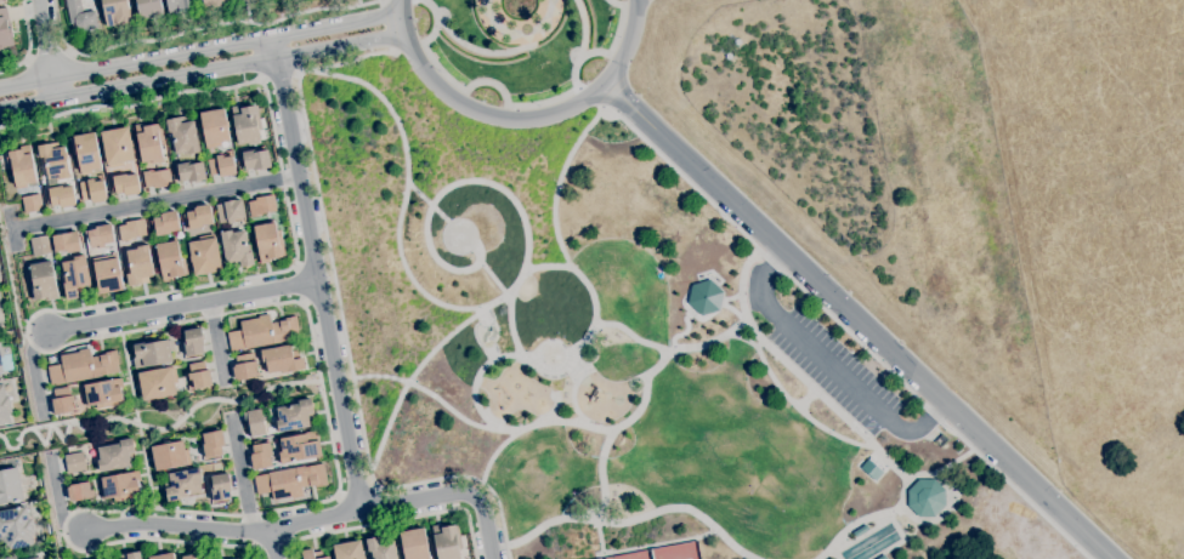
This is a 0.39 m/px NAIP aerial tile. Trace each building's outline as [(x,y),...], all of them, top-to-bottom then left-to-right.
[(69,24),(65,0),(80,0),(83,13),(96,11),(98,29),(92,30),(92,32),(90,32),(90,30),(85,32),(84,28),(80,29),(77,25),(75,23),(69,24)] [(106,27),(101,0),(127,0),(131,23),(119,25),(119,24),(106,27)] [(140,19),(136,0),(160,0),(163,16),(157,17),(157,18),(148,19),(148,18),(140,19)] [(168,16),(165,0),(191,0),(193,11),(183,12),(183,13),(168,16)] [(204,8),(202,0),(227,0),(227,1),(228,4),(221,5),(221,6),(214,7),(214,6),(204,8)] [(4,49),(0,49),(0,9),(6,7),(9,19),(6,21),(9,29),(11,28),(13,38),(12,38),(13,46),(4,47),(4,49)] [(248,147),(248,143),(238,146),(232,115),(233,115),(231,107),(239,105),(240,109),(255,105),(257,119),(256,119),(261,142),(260,142),(261,144),(248,147)] [(206,149),(199,114),(223,109),(230,141),(220,143),(221,146),(206,149)] [(182,156),(182,153),(175,154),(171,132),(168,133),(165,120),(180,118),(181,124),(193,121),(199,153),(182,156)] [(152,164),(152,161),(141,164),(136,133),(134,125),(145,124),(145,126),(157,124),(159,137),(163,159),(162,160),(163,162),(152,164)] [(109,170),(108,166),(106,166),(101,132),(129,127),(134,160),(123,162),(124,167),(109,170)] [(81,176),(80,173),(77,154),(73,155),(69,138),(73,138),(73,137),(95,132),(101,169),(90,171),(91,175),(81,176)] [(56,181),(55,178),(47,179),(45,166),(43,166),(40,158),(39,158),(38,147),(57,142),(58,148),(64,147),(69,175),(70,175),(70,177),(56,181)] [(17,189),(16,187),(12,169),(7,169),(5,153),(22,149),(22,147),(30,146),(32,153),(30,154),(36,182),(26,184),(26,188),(17,189)] [(253,171),(253,170),(245,171),(242,153),(256,150),(256,153),(267,150),(271,167),(253,171)] [(220,178),(220,175),(210,176),(206,160),(216,159),(216,156),(222,155),(222,158),(232,156),(236,175),(220,178)] [(188,183),(187,182),(180,183),(177,165),(191,162),(191,165),(203,162),(205,179),(188,183)] [(154,189),(153,187),(146,188),(142,172),(153,170),(153,172),(169,169),(171,186),(154,189)] [(126,196),(125,195),(124,195),(124,193),(115,195),(112,177),(125,175),(126,176),(137,175),(140,193),(138,193),(138,194),(126,196)] [(94,204),(94,201),(91,203),(90,200),(83,201),(79,183),(86,182),(86,181),(92,179),(94,183),(103,181),(107,199),(104,199),(104,201),(94,204)] [(62,209),(62,207),(60,207),(60,205),(51,207),(47,189),(61,187),(62,188),(73,187),(77,205),(73,205),(74,206),(62,209)] [(24,213),(22,198),(39,194),(43,210),(24,213)] [(250,218),(248,203),(256,201),(255,199),(273,195),(277,211),(261,215),(261,216),(250,218)] [(228,224),(228,222),(219,223),(215,205),(223,204),(223,203),(242,199),(245,218),(234,219),(234,223),(228,224)] [(189,230),(186,212),(193,211),(193,209),(196,209),(196,207),(208,205),(208,206),(210,206),(214,224),(203,226),(203,228),(189,230)] [(157,236),(153,218),(160,217),(160,215),(162,215),(162,213),(175,211),(175,212),(177,212),(180,230),(170,233),(170,234),(157,236)] [(120,243),(118,227),(125,224),(125,222),(143,219),(147,235),(131,239),(131,240),(120,243)] [(261,264),(259,256),(253,227),(276,223),(281,251),(287,250),(288,253),(284,255),(284,257),(270,259),(270,262),(261,264)] [(98,249),(98,246),(89,249),(86,233),(96,230),(95,227),(111,224),(114,243),(111,243),(111,245),(104,246),(106,247),(98,249)] [(234,269),(233,263),(226,264),(220,233),(232,230),(232,233),(244,230),(249,253),(253,252),(255,264),(245,267),(234,269)] [(67,253),(67,251),(55,253),(51,236),(78,232),(81,251),(67,253)] [(194,276),(192,263),(191,263),(189,257),(191,257),(188,243),(199,240),(199,238),(214,234),(214,238),(216,238),(222,270),(194,276)] [(33,257),(29,239),(47,235),(51,253),(33,257)] [(163,283),(162,274),(160,274),(155,245),(177,241),(181,259),(186,258),(188,274),(186,274),(186,275),(172,278),(172,281),(163,283)] [(129,286),(126,275),(128,275),(125,267),(129,266),(126,251),(137,249),(137,247),(148,245),(149,249),(148,249),(153,276),(147,278),(148,283),(141,284),(129,286)] [(67,301),(63,284),(66,284),(61,263),(73,261),(73,258),(85,256),(91,285),(84,286),(85,292),(77,295),(78,298),(67,301)] [(98,295),(94,263),(92,263),(92,259),(108,256),(108,259),(118,258),(123,290),(98,295)] [(32,301),(29,285),(33,285),(29,266),(52,261),(57,290),(60,298),(49,301),(47,298),(34,301),(32,301)] [(687,285),(693,317),(721,312),(715,279),(687,285)] [(231,350),(227,332),(242,330),(240,321),(259,318),(259,315),(270,314),(271,323),(287,320),(287,318),(296,315),(299,330),(296,330),(298,337),(282,341),(282,342),(245,349),(245,348),(231,350)] [(186,356),(183,342),(186,342),(183,331),(200,327),(204,346),(202,346),(203,353),(186,356)] [(135,369),(132,359),(136,358),(135,354),(134,355),(134,350),(135,350),(134,344),(135,344),(134,342),(147,340),(147,342),(145,343),(146,344),(169,341),(172,363),(143,367),(135,369)] [(282,373),(282,371),(268,373),(267,365),(264,365),(261,350),(290,344),(291,352),(299,350),(300,358),(304,358),(306,369),(282,373)] [(51,386),(47,367),(62,364),(60,356),(79,353),(79,350),(90,348),(91,358),(98,356),(98,355),(104,354),(104,353),(117,350),(119,365),(118,365),(119,372),(101,376),(66,383),(64,382),(51,386)] [(238,381),(237,378),(234,380),(232,367),(234,367),(234,365),(237,364),(236,356),(253,353),(255,361),(256,361),(257,366),(256,366),(257,376),(238,381)] [(4,372),(0,373),(0,356),(1,363),(11,361),(12,370),(4,371),(4,372)] [(194,389),(192,380),(189,380),(188,373),(191,373),(189,364),(204,360),(206,370),(209,370),(213,384),(194,389)] [(143,400),(137,373),(171,366),(171,367),(175,366),(177,382),(174,383),(176,394),(143,400)] [(97,409),(96,405),(87,406),(84,406),(83,397),(85,395),(84,386),(113,380),(121,378),(123,386),(120,386),(123,400),(124,404),(97,409)] [(11,423),(0,425),(0,384),(4,383),(6,397),(9,397),(12,413),(9,413),(11,423)] [(55,416),(51,400),(55,399),(52,390),(69,387),(70,397),(73,395),(74,401),(70,403),(73,412),(55,416)] [(278,432),(276,421),(278,420),(277,407),(299,404),(298,401),(311,399),(315,420),(310,421),(310,427),(278,432)] [(249,438),(245,420),(247,420),(245,412),(264,409),(265,417),(264,418),(266,435),(249,438)] [(205,457),(203,444),(204,444),(202,434),(221,430),(221,433),(222,432),(225,445),(223,445),(223,446),(221,446),(222,454),(205,457)] [(281,464),(279,452),(282,451),(282,449),(278,449),(277,444),(281,443),(279,439),(316,433),(318,440),(319,440),(322,456),(285,462),(285,464),(281,464)] [(100,472),(98,461),(100,460),(97,447),(119,444),(119,441),(132,438),(136,458),(130,460),(131,466),(100,472)] [(155,470),(151,446),(182,440),(185,450),(188,450),(191,464),(155,470)] [(255,470),(254,468),(253,468),(250,456),(251,456),(251,454),(254,454),(251,444),(257,441),(257,445),(270,443),(272,456),(270,456),(272,466),(255,470)] [(68,473),(64,455),(83,451),(86,469),(68,473)] [(867,460),(883,473),(876,481),(860,468),(867,460)] [(273,500),(272,492),(257,495),(254,477),(268,474),(268,473),(305,466),(306,468),(322,464),(323,472),(324,472),(328,485),(316,487),(316,485),(301,487),(304,497),(293,500),(291,496),(273,500)] [(23,500),(0,504),(0,471),(17,468),(23,500)] [(168,502),(163,481),(170,480),(169,474),(200,468),(205,491),(187,495),(187,497),(168,502)] [(114,501),(113,497),(106,498),(104,497),(102,497),(100,489),(103,487),(101,478),(130,472),(130,473),(138,470),(141,479),(137,480),(140,496),(114,501)] [(213,502),(210,489),(213,487),(211,477),(230,473),(232,491),(230,491),(232,498),(213,502)] [(74,502),(70,484),(87,481),(90,498),(74,502)] [(923,483),(939,483),(946,492),(946,506),(939,517),(922,518),(912,508),(911,492),(923,483)] [(6,543),(0,545),(0,511),(26,506),(28,519),(32,519),(35,536),(32,536),(33,544),(7,551),(6,543)] [(459,552),(460,558),(438,558),(432,526),(441,525),(441,527),(455,524),(458,536),(460,536),(463,551),(459,552)] [(902,541),(893,525),(843,554),(845,558),(870,558),(902,541)] [(424,527),(430,558),(405,558),(403,552),(401,552),(400,546),(402,546),(400,532),(424,527)] [(393,540),(398,558),(373,558),(370,558),(366,540),(379,537),(380,543),(393,540)] [(359,540),(364,558),(335,558),(333,546),(359,540)] [(329,557),(329,558),(302,558),(301,551),(313,549),(313,553),(321,552),(322,558),(329,557)]
